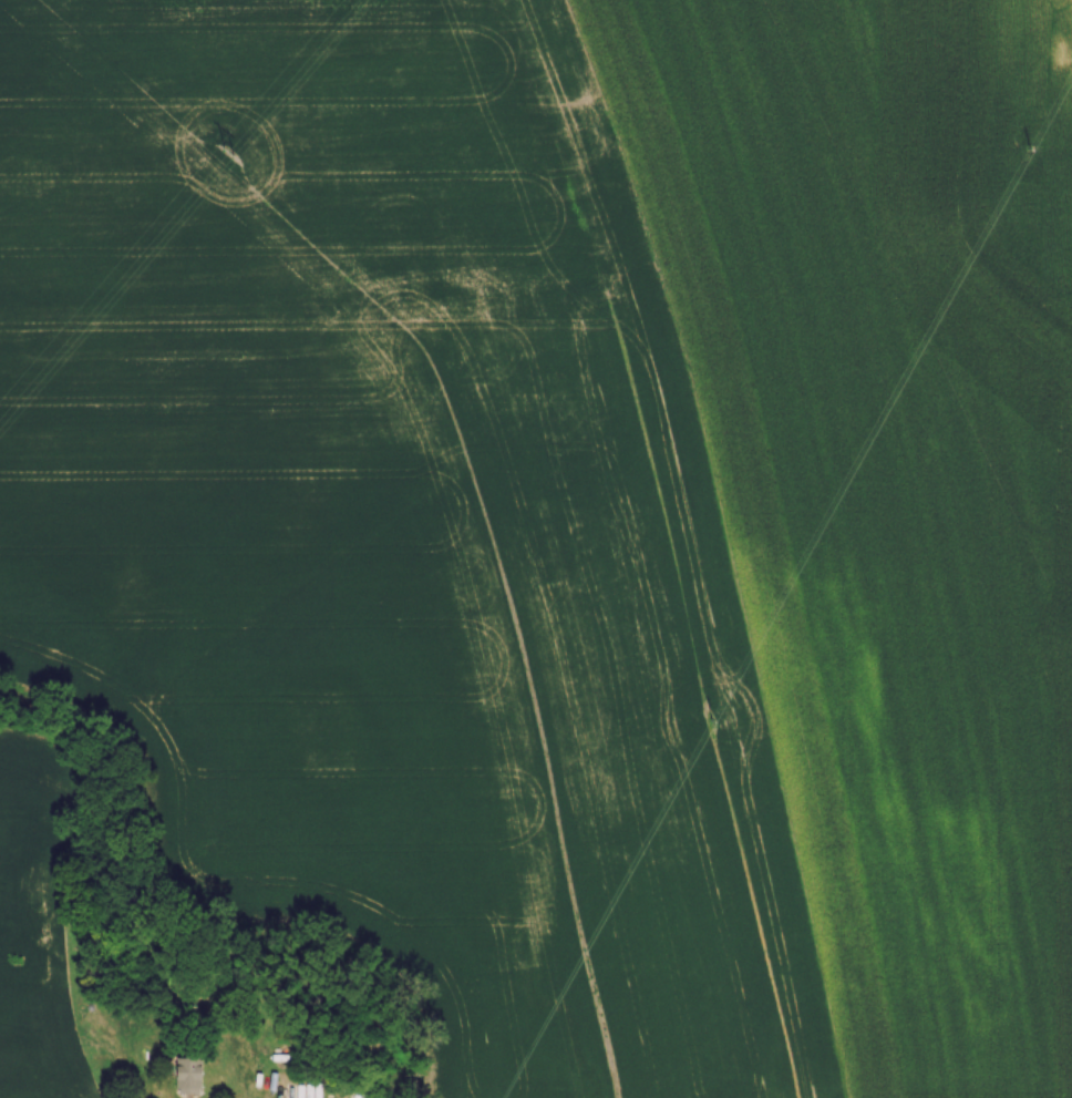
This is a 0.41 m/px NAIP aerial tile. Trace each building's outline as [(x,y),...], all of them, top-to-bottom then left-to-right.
[(201,1091),(200,1057),(176,1057),(176,1092),(201,1091)]
